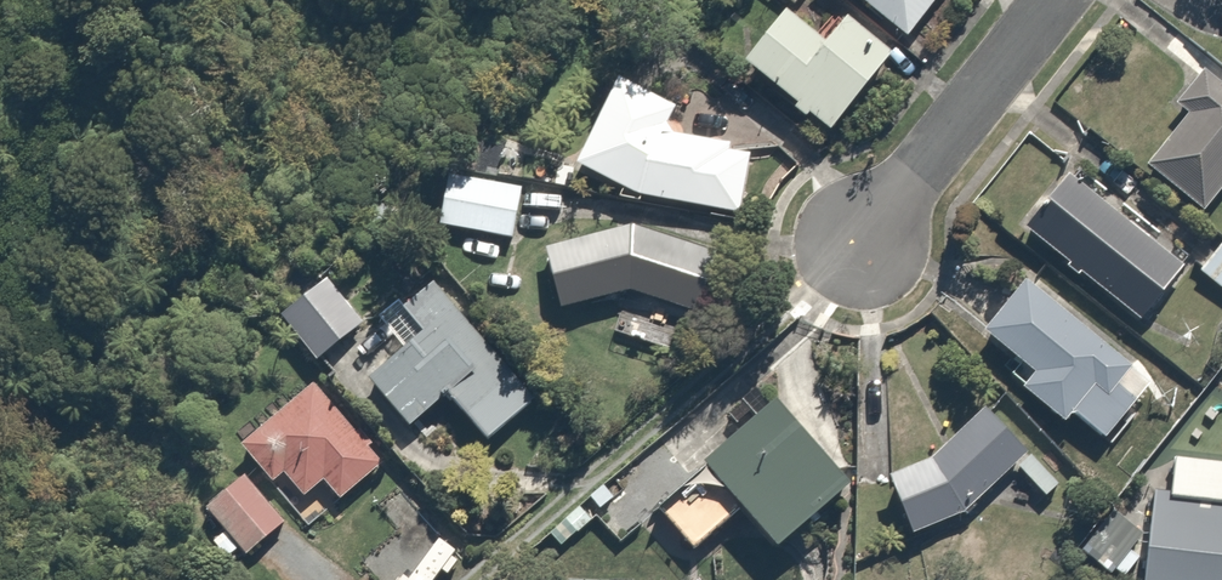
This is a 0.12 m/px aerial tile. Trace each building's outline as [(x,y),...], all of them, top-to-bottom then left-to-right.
[(795,9),(803,0),(785,0),(795,9)] [(912,45),(946,0),(854,0),(912,45)] [(797,18),(753,74),(837,141),(900,61),(856,26),(837,50),(797,18)] [(1217,85),(1199,70),(1172,105),(1190,119),(1148,171),(1204,216),(1221,193),(1221,89),(1217,85)] [(740,221),(751,151),(681,140),(668,133),(677,114),(622,87),(579,172),(647,206),(740,221)] [(450,175),(440,231),(516,245),(527,190),(450,175)] [(1077,177),(1029,236),(1142,329),(1190,271),(1077,177)] [(634,228),(547,253),(565,316),(629,298),(696,318),(716,253),(634,228)] [(1193,268),(1221,292),(1221,237),(1220,235),(1193,268)] [(410,437),(451,403),(488,447),(536,406),(426,275),(373,319),(403,354),(366,385),(410,437)] [(330,284),(282,323),(321,370),(369,331),(330,284)] [(987,340),(1036,381),(1024,396),(1068,433),(1080,419),(1111,444),(1157,390),(1033,286),(987,340)] [(680,320),(622,305),(613,340),(671,355),(680,320)] [(386,465),(318,384),(240,450),(272,489),(282,481),(303,506),(325,488),(338,505),(386,465)] [(781,406),(707,475),(787,561),(861,493),(781,406)] [(966,522),(1015,471),(1047,502),(1060,488),(1029,458),(1036,450),(990,406),(930,467),(894,481),(917,541),(966,522)] [(1175,499),(1153,497),(1146,579),(1221,579),(1221,464),(1178,460),(1175,499)] [(701,474),(657,513),(698,559),(742,519),(701,474)] [(246,475),(204,511),(251,564),(292,527),(246,475)]
